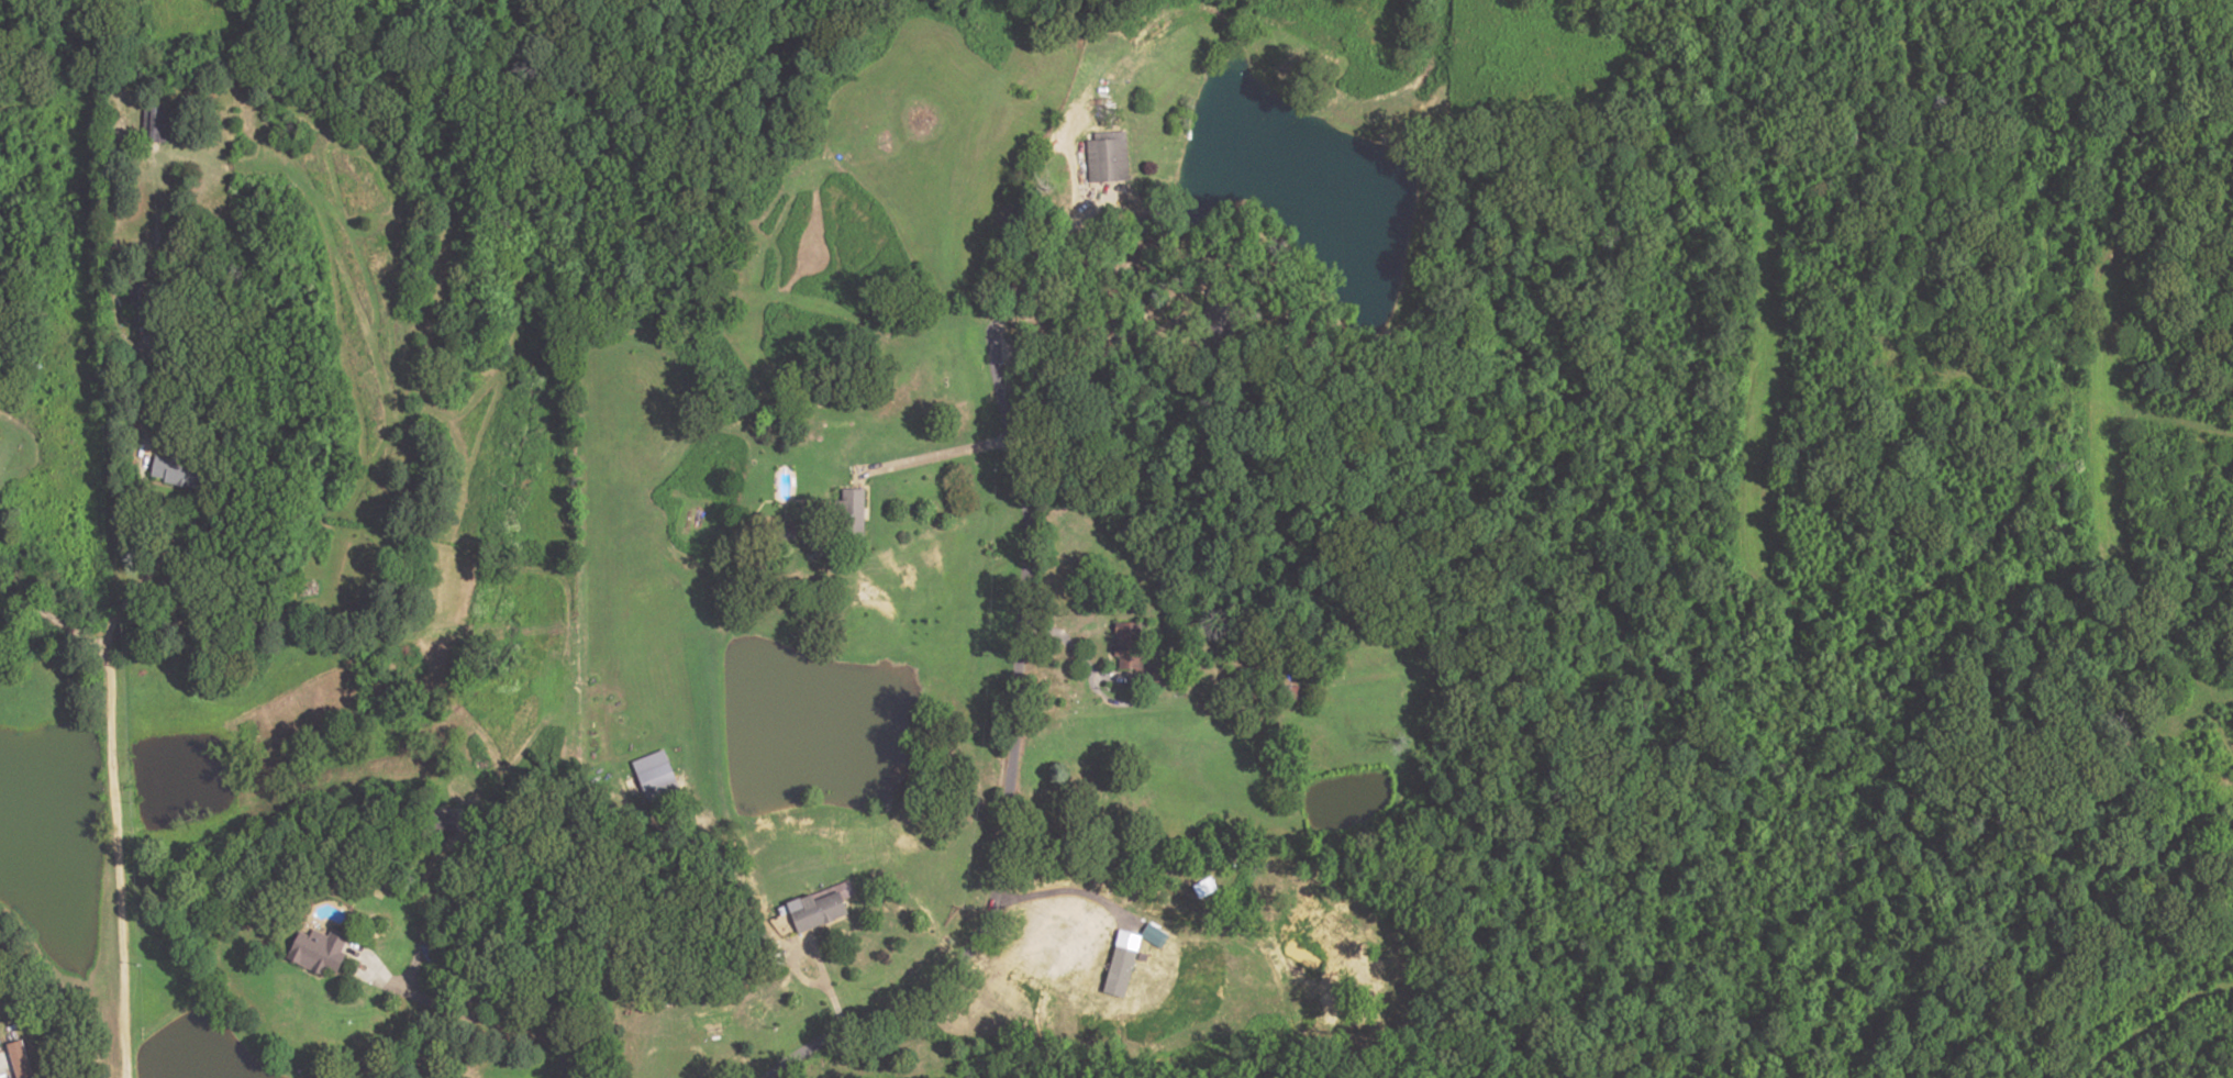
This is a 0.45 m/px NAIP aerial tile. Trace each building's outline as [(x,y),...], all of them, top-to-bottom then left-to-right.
[(142,108),(164,109),(162,143),(138,141),(142,108)] [(1084,141),(1121,138),(1123,180),(1086,182),(1084,141)] [(148,477),(192,488),(198,467),(154,455),(148,477)] [(838,490),(860,490),(859,538),(838,538),(838,490)] [(1112,624),(1135,624),(1135,669),(1116,669),(1116,657),(1112,657),(1112,624)] [(630,763),(641,791),(671,780),(660,751),(630,763)] [(796,898),(799,905),(787,911),(795,932),(843,912),(838,901),(853,894),(846,878),(815,891),(818,898),(810,901),(807,893),(796,898)] [(788,907),(780,909),(781,915),(772,917),(777,935),(794,931),(788,907)] [(1139,934),(1159,948),(1168,934),(1148,921),(1139,934)] [(324,935),(327,927),(345,936),(336,952),(341,954),(332,971),(322,966),(318,975),(303,968),(284,958),(297,932),(305,936),(310,929),(324,935)] [(1101,991),(1123,997),(1140,935),(1119,929),(1101,991)] [(15,1041),(27,1077),(13,1077),(2,1044),(15,1041)]
